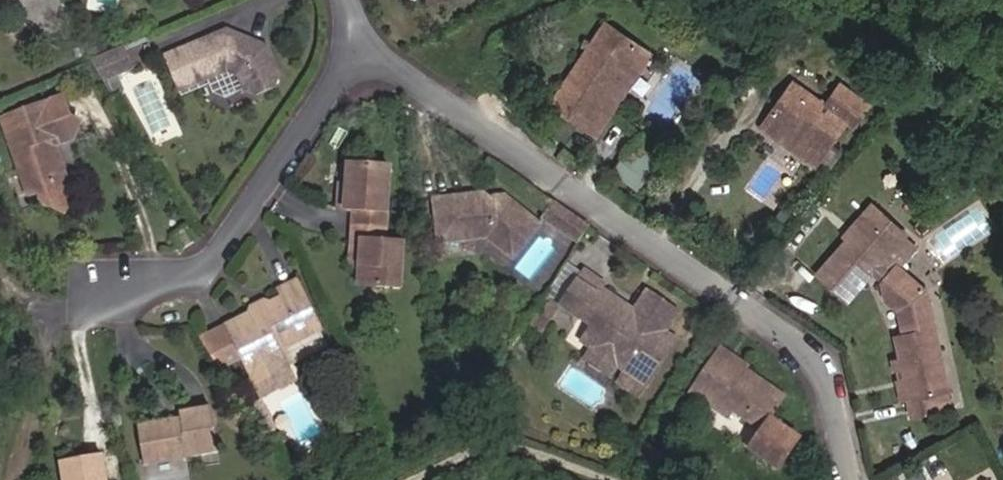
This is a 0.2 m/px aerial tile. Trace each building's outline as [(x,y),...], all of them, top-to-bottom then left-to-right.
[(648,45),(609,20),(556,102),(596,127),(648,45)] [(229,29),(188,45),(167,54),(181,90),(227,71),(244,79),(249,92),(258,96),(281,86),(281,76),(271,50),(255,41),(253,43),(243,42),(240,34),(229,29)] [(102,32),(84,40),(91,56),(109,48),(102,32)] [(122,48),(94,60),(108,81),(132,70),(122,48)] [(775,116),(811,141),(824,151),(851,114),(859,120),(873,100),(848,82),(838,95),(830,90),(826,96),(802,79),(775,116)] [(67,98),(5,119),(31,195),(42,191),(46,203),(65,216),(81,193),(73,188),(66,183),(56,151),(58,144),(76,138),(86,124),(72,114),(67,98)] [(642,135),(629,156),(653,171),(666,151),(642,135)] [(73,188),(58,144),(56,151),(66,183),(73,188)] [(653,171),(629,156),(620,169),(644,185),(653,171)] [(365,240),(364,266),(363,281),(402,283),(405,241),(391,240),(396,163),(350,161),(349,182),(347,208),(356,209),(354,240),(365,240)] [(347,208),(349,182),(338,181),(336,207),(347,208)] [(516,255),(542,222),(508,194),(498,195),(495,200),(489,195),(476,197),(472,194),(438,197),(442,239),(490,235),(516,255)] [(573,232),(583,216),(558,200),(547,215),(573,232)] [(879,200),(870,210),(900,235),(906,229),(909,225),(879,200)] [(870,210),(823,267),(853,292),(876,265),(888,274),(890,286),(906,301),(931,284),(903,260),(919,240),(906,229),(900,235),(870,210)] [(583,216),(573,232),(582,239),(593,223),(583,216)] [(352,265),(364,266),(365,240),(354,240),(352,265)] [(587,265),(565,300),(584,312),(603,281),(604,282),(607,278),(587,265)] [(603,281),(584,312),(596,319),(585,335),(598,343),(601,338),(621,352),(618,355),(618,356),(630,364),(623,376),(643,389),(680,330),(670,324),(682,305),(649,285),(638,303),(635,308),(614,295),(616,290),(604,282),(603,281)] [(281,350),(321,329),(296,283),(280,291),(284,298),(230,327),(256,377),(266,396),(297,381),(281,350)] [(911,327),(902,329),(907,351),(902,352),(904,362),(910,362),(914,382),(911,383),(915,403),(943,397),(940,383),(954,380),(931,284),(906,301),(911,327)] [(638,303),(616,290),(614,295),(635,308),(638,303)] [(542,298),(529,318),(543,328),(557,308),(542,298)] [(740,357),(744,349),(726,337),(695,385),(731,409),(735,402),(764,421),(752,440),(781,459),(802,427),(772,408),(786,387),(748,363),(740,357)] [(598,343),(591,354),(611,367),(618,356),(618,355),(621,352),(601,338),(598,343)] [(753,355),(744,349),(740,357),(748,363),(753,355)] [(146,462),(220,450),(214,406),(182,410),(183,417),(140,423),(146,462)] [(62,459),(65,479),(108,479),(104,451),(62,459)]
